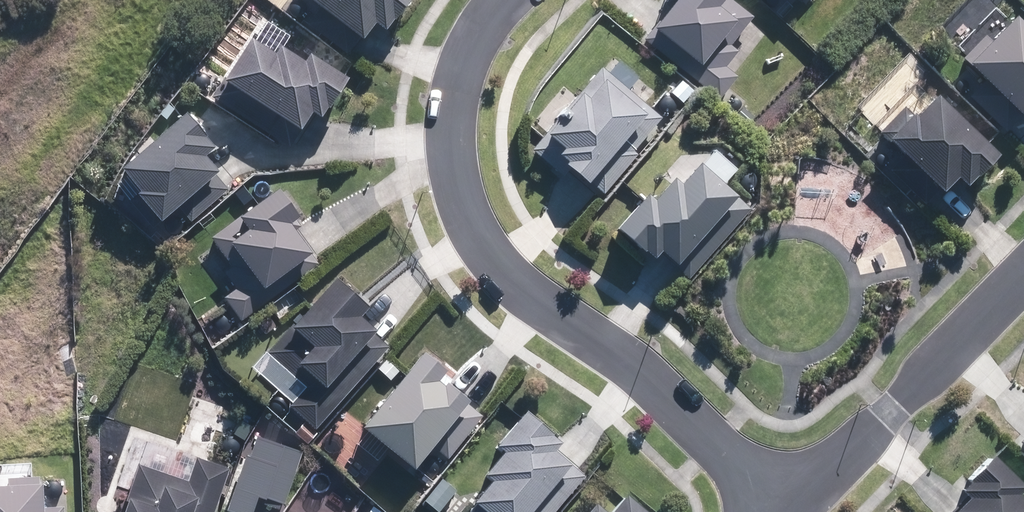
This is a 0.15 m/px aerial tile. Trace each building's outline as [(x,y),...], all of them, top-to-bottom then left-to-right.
[(353,42),(363,27),(374,33),(396,0),(290,0),(353,42)] [(659,40),(651,48),(716,99),(734,76),(722,67),(734,52),(726,46),(746,20),(721,0),(670,0),(647,30),(659,40)] [(961,64),(1022,120),(1023,118),(1023,34),(1007,18),(961,64)] [(213,83),(294,133),(304,116),(313,122),(339,80),(298,56),(294,62),(267,46),(261,55),(239,41),(213,83)] [(572,104),(559,92),(535,120),(545,128),(538,135),(556,151),(549,158),(581,186),(585,181),(603,197),(663,128),(600,72),(572,104)] [(887,135),(882,142),(937,193),(952,177),(962,187),(993,153),(931,95),(912,115),(901,105),(879,128),(887,135)] [(175,113),(172,115),(110,170),(131,193),(126,198),(150,226),(169,209),(182,224),(225,187),(198,157),(207,149),(175,113)] [(690,163),(689,164),(671,186),(666,182),(649,201),(641,195),(609,231),(645,263),(653,254),(685,282),(746,212),(690,163)] [(267,191),(207,238),(242,283),(222,299),(240,322),(314,265),(285,228),(291,223),(267,191)] [(361,307),(325,282),(247,368),(286,404),(284,407),(310,431),(386,348),(352,317),(361,307)] [(416,355),(354,429),(405,472),(426,448),(441,461),(479,416),(434,377),(438,373),(416,355)] [(519,413),(488,446),(497,454),(478,474),(487,482),(468,503),(478,511),(553,511),(583,480),(552,451),(555,448),(519,413)] [(1015,488),(984,458),(962,481),(953,490),(960,496),(944,511),(1023,511),(1023,510),(1008,495),(1015,488)] [(136,467),(119,511),(213,511),(226,472),(193,460),(185,481),(137,464),(136,467)] [(440,478),(421,499),(436,511),(438,511),(456,492),(440,478)] [(65,507),(37,507),(37,488),(0,488),(0,511),(65,511),(65,507)] [(619,494),(603,511),(640,511),(619,494)]
